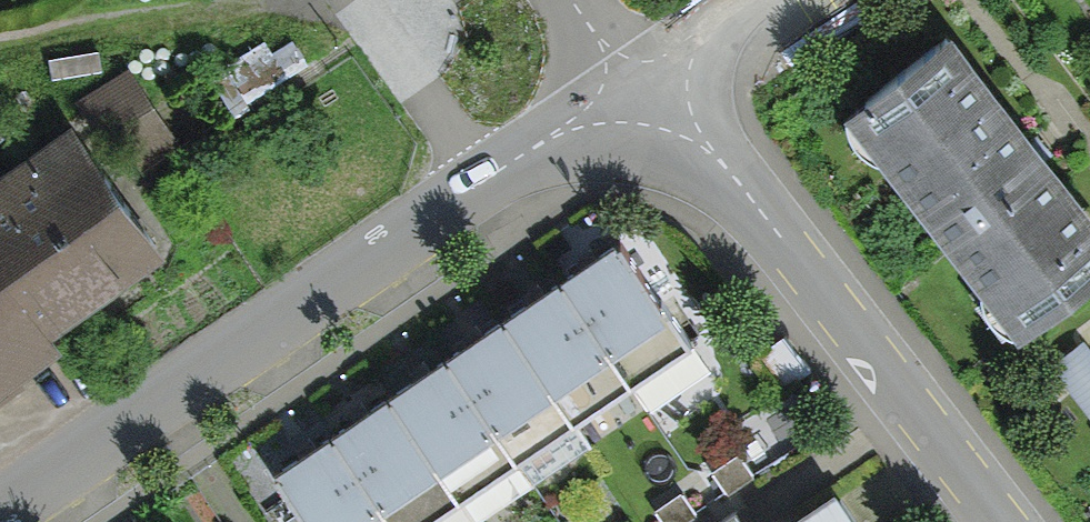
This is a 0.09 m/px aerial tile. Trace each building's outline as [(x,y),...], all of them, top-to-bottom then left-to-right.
[(927,28),(815,113),(994,346),(1089,273),(1089,241),(927,28)] [(81,123),(0,178),(0,411),(72,362),(56,339),(174,257),(81,123)] [(690,367),(617,261),(559,301),(632,407),(690,367)] [(632,407),(559,301),(503,340),(576,445),(632,407)] [(518,485),(576,445),(503,340),(445,380),(518,485)] [(518,485),(445,380),(390,417),(463,521),(465,521),(518,485)] [(390,417),(330,459),(374,521),(463,521),(390,417)] [(330,459),(275,497),(292,521),(374,521),(330,459)] [(825,504),(798,521),(837,521),(825,504)]
